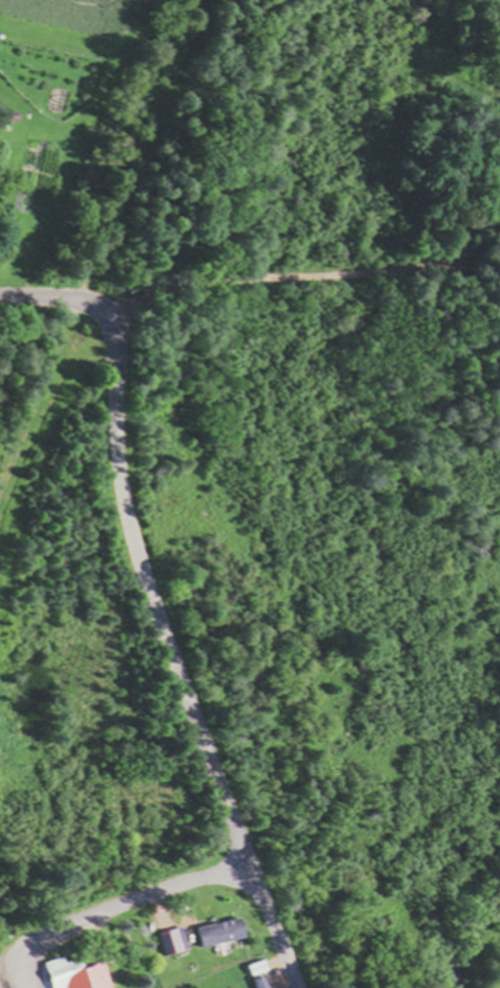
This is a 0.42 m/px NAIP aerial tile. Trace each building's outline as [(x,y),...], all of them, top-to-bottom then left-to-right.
[(248,940),(244,920),(200,929),(204,949),(248,940)] [(185,952),(177,930),(158,936),(166,959),(185,952)] [(85,957),(65,963),(64,958),(44,964),(51,987),(76,987),(92,983),(85,957)]
